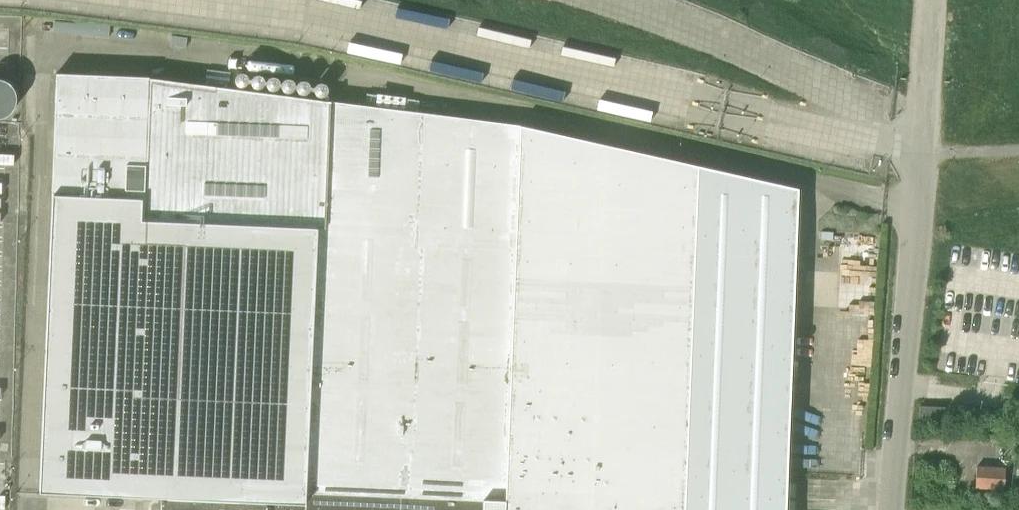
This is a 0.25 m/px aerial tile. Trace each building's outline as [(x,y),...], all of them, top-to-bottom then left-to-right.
[(794,188),(519,125),(515,249),(414,245),(415,206),(325,202),(333,101),(148,77),(56,73),(39,495),(161,500),(160,509),(776,509),(778,474),(794,188)] [(17,99),(17,95),(15,91),(13,87),(10,84),(7,81),(3,80),(0,79),(0,118),(3,118),(7,116),(10,114),(13,110),(15,107),(17,103),(17,99)] [(1003,489),(1005,469),(976,466),(974,487),(1003,489)]
